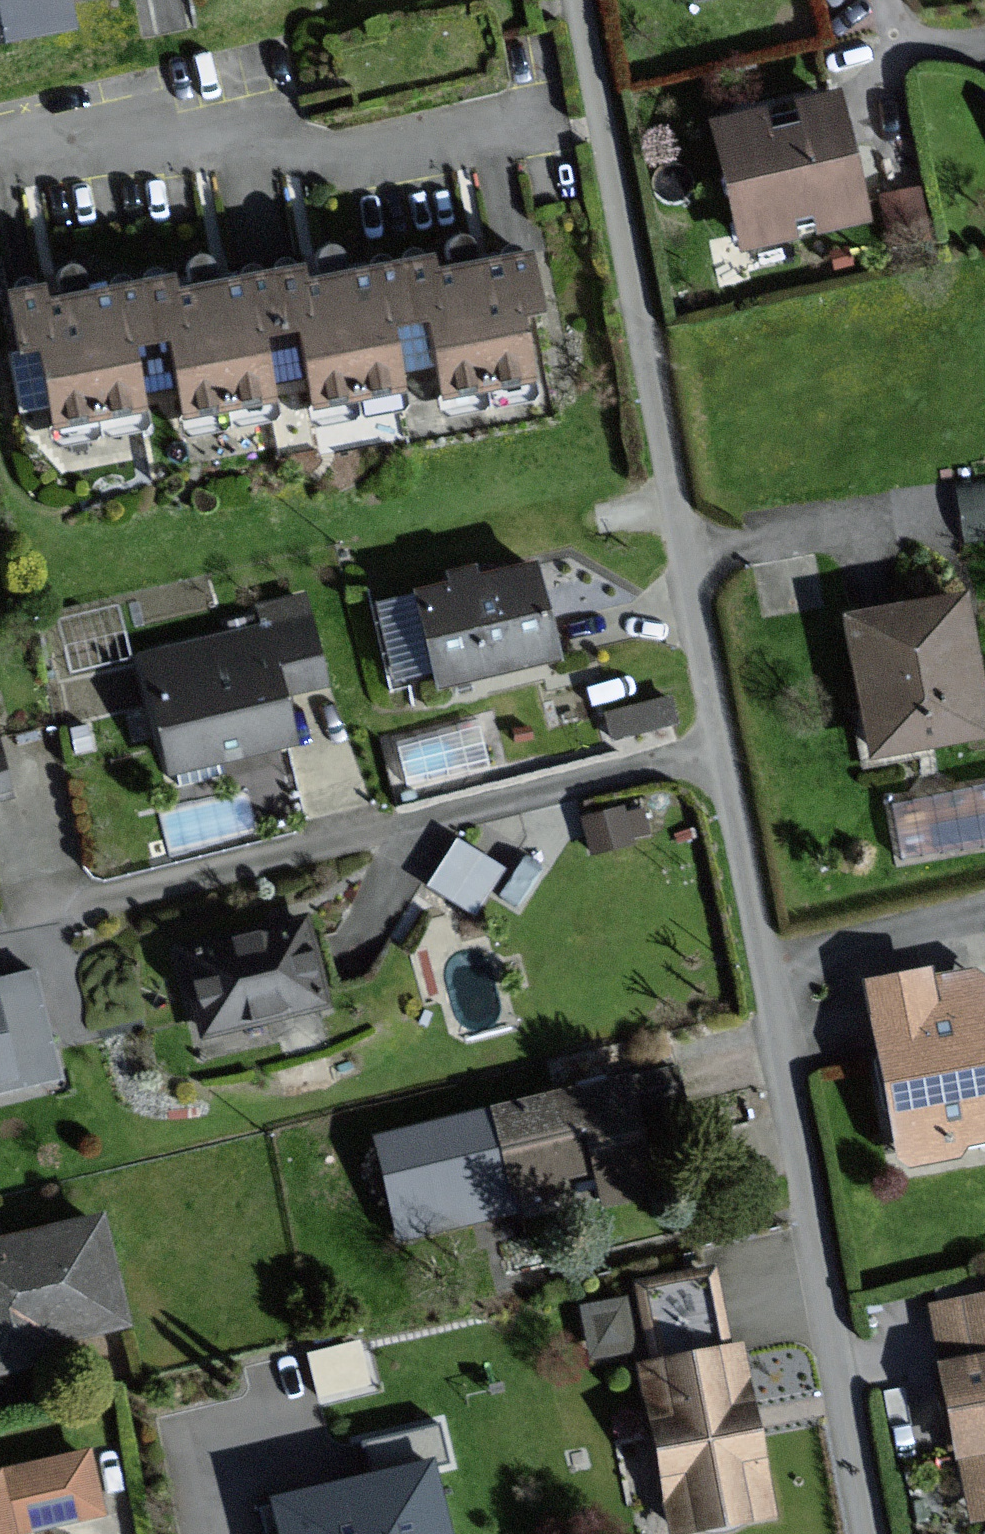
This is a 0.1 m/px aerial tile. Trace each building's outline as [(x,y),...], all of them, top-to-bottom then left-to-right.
[(70,0),(0,0),(0,30),(73,16),(70,0)] [(825,225),(871,216),(845,90),(806,98),(811,121),(773,129),(768,108),(720,118),(746,244),(799,233),(795,213),(821,207),(825,225)] [(441,271),(438,257),(388,266),(397,318),(442,310),(458,407),(543,392),(528,305),(549,302),(540,254),(441,271)] [(327,418),(412,403),(397,318),(388,266),(310,279),(308,265),(260,273),(270,329),(311,322),(327,418)] [(180,287),(178,276),(131,285),(140,339),(181,332),(197,425),(284,410),(270,329),(260,273),(180,287)] [(68,437),(155,422),(140,339),(131,285),(52,298),(49,284),(23,289),(33,347),(52,344),(68,437)] [(960,477),(966,526),(984,523),(984,474),(960,477)] [(565,660),(543,562),(423,588),(445,686),(565,660)] [(962,595),(853,619),(881,747),(984,725),(984,699),(962,595)] [(123,596),(60,605),(69,660),(131,651),(123,596)] [(322,688),(303,600),(253,611),(257,631),(140,656),(165,774),(294,746),(283,696),(322,688)] [(0,733),(0,792),(14,788),(0,733)] [(428,877),(478,905),(505,857),(455,829),(428,877)] [(329,1003),(309,918),(187,948),(207,1032),(329,1003)] [(62,1071),(38,971),(2,980),(4,990),(0,991),(0,1086),(62,1071)] [(974,971),(931,979),(930,971),(872,981),(903,1162),(966,1151),(964,1141),(984,1138),(984,990),(978,991),(974,971)] [(657,1192),(633,1079),(385,1132),(406,1234),(518,1210),(514,1188),(600,1170),(607,1203),(657,1192)] [(107,1216),(0,1238),(0,1373),(69,1359),(65,1338),(130,1325),(107,1216)] [(577,1290),(591,1357),(730,1328),(716,1261),(577,1290)] [(938,1305),(979,1514),(984,1513),(984,1295),(938,1305)] [(322,1390),(369,1383),(364,1339),(316,1345),(322,1390)] [(778,1514),(746,1344),(647,1363),(680,1533),(778,1514)] [(0,1475),(0,1533),(17,1533),(16,1529),(97,1512),(86,1458),(0,1475)] [(279,1503),(286,1533),(448,1533),(432,1468),(279,1503)]
